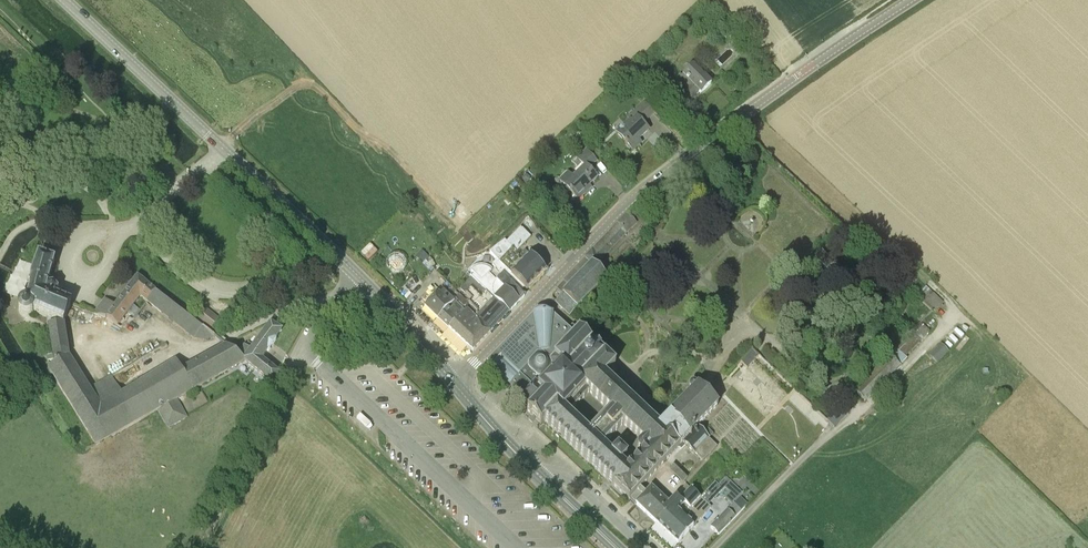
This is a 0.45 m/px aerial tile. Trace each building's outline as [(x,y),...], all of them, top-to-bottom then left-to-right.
[(725,36),(720,31),(715,36),(720,41),(725,36)] [(711,83),(703,75),(694,65),(681,77),(680,76),(677,79),(684,87),(675,97),(684,107),(695,97),(695,96),(699,92),(701,94),(711,83)] [(667,97),(661,91),(655,96),(661,102),(667,97)] [(649,130),(643,124),(654,113),(643,102),(627,118),(629,120),(616,133),(626,143),(633,151),(639,145),(636,142),(649,130)] [(597,177),(589,169),(597,161),(586,150),(578,159),(585,166),(573,177),(568,173),(560,181),(571,192),(578,200),(586,192),(584,189),(597,177)] [(564,282),(568,286),(570,288),(556,302),(570,317),(607,279),(591,263),(622,230),(626,235),(637,224),(627,215),(599,244),(585,259),(564,282)] [(531,237),(522,229),(521,227),(506,243),(504,241),(489,254),(496,260),(505,268),(525,287),(524,287),(527,290),(534,283),(539,278),(545,271),(525,251),(517,259),(513,256),(531,237)] [(827,250),(816,261),(832,278),(844,267),(827,250)] [(47,286),(55,261),(38,256),(30,279),(29,290),(25,302),(21,303),(19,306),(18,309),(19,313),(21,315),(24,317),(28,317),(31,316),(33,313),(47,316),(51,314),(66,319),(71,304),(55,297),(58,291),(53,285),(47,286)] [(391,269),(402,278),(411,267),(399,258),(391,269)] [(492,265),(500,273),(505,268),(496,260),(492,265)] [(525,287),(505,268),(500,273),(502,275),(496,281),(489,274),(492,269),(487,266),(483,265),(480,265),(477,265),(473,267),(470,270),(474,274),(513,308),(524,296),(520,292),(524,287),(525,287)] [(491,332),(513,308),(474,274),(460,289),(467,296),(472,290),(481,299),(473,306),(479,312),(477,314),(479,316),(477,319),(491,332)] [(149,286),(141,280),(137,277),(115,306),(108,301),(105,299),(94,313),(110,319),(118,327),(140,298),(149,286)] [(568,286),(564,282),(557,289),(561,293),(568,286)] [(928,285),(918,296),(936,311),(945,301),(928,285)] [(216,338),(203,328),(156,291),(149,286),(140,298),(193,340),(201,340),(206,340),(212,339),(216,338)] [(467,310),(466,311),(455,300),(443,289),(439,293),(438,292),(424,306),(473,351),(491,332),(477,319),(467,310)] [(462,297),(458,301),(464,306),(467,302),(462,297)] [(198,316),(211,326),(220,315),(207,305),(198,316)] [(554,315),(544,310),(543,310),(541,310),(538,311),(536,312),(535,313),(533,314),(534,315),(497,354),(496,353),(486,364),(487,364),(487,365),(491,368),(531,406),(527,411),(540,423),(556,407),(562,412),(587,386),(582,381),(589,373),(595,379),(612,362),(579,330),(574,335),(554,315)] [(64,323),(66,319),(51,314),(47,316),(54,361),(48,364),(50,368),(48,369),(96,445),(158,410),(168,427),(186,417),(176,400),(245,361),(238,355),(225,345),(181,369),(176,360),(121,393),(111,375),(91,389),(70,356),(65,324),(64,323)] [(275,339),(281,330),(270,323),(250,350),(245,346),(238,355),(245,361),(273,384),(278,373),(261,359),(267,350),(268,351),(276,340),(275,339)] [(929,332),(922,326),(919,323),(888,356),(888,355),(853,391),(865,403),(900,366),(899,365),(929,332)] [(940,343),(929,355),(937,364),(949,351),(940,343)] [(752,351),(741,363),(747,369),(759,357),(752,351)] [(717,447),(698,428),(719,406),(698,385),(670,417),(660,427),(605,377),(616,365),(612,362),(595,379),(589,373),(582,381),(587,386),(562,412),(556,407),(540,423),(540,424),(544,420),(612,485),(613,486),(628,499),(627,499),(628,500),(629,500),(631,502),(643,489),(683,444),(702,463),(717,447)] [(851,410),(846,405),(843,402),(827,420),(834,428),(851,410)] [(669,469),(683,482),(693,470),(691,468),(684,475),(673,464),(669,469)] [(707,490),(716,497),(725,488),(731,481),(726,476),(718,485),(715,481),(707,490)] [(652,487),(647,493),(636,505),(657,524),(681,499),(676,494),(668,502),(652,487)] [(635,506),(636,505),(647,493),(643,489),(631,502),(635,506)] [(685,536),(694,526),(711,508),(709,505),(703,500),(702,500),(690,489),(681,499),(657,524),(678,544),(685,536)] [(739,490),(732,498),(736,502),(744,494),(739,490)] [(718,536),(742,511),(734,504),(710,528),(718,536)]
